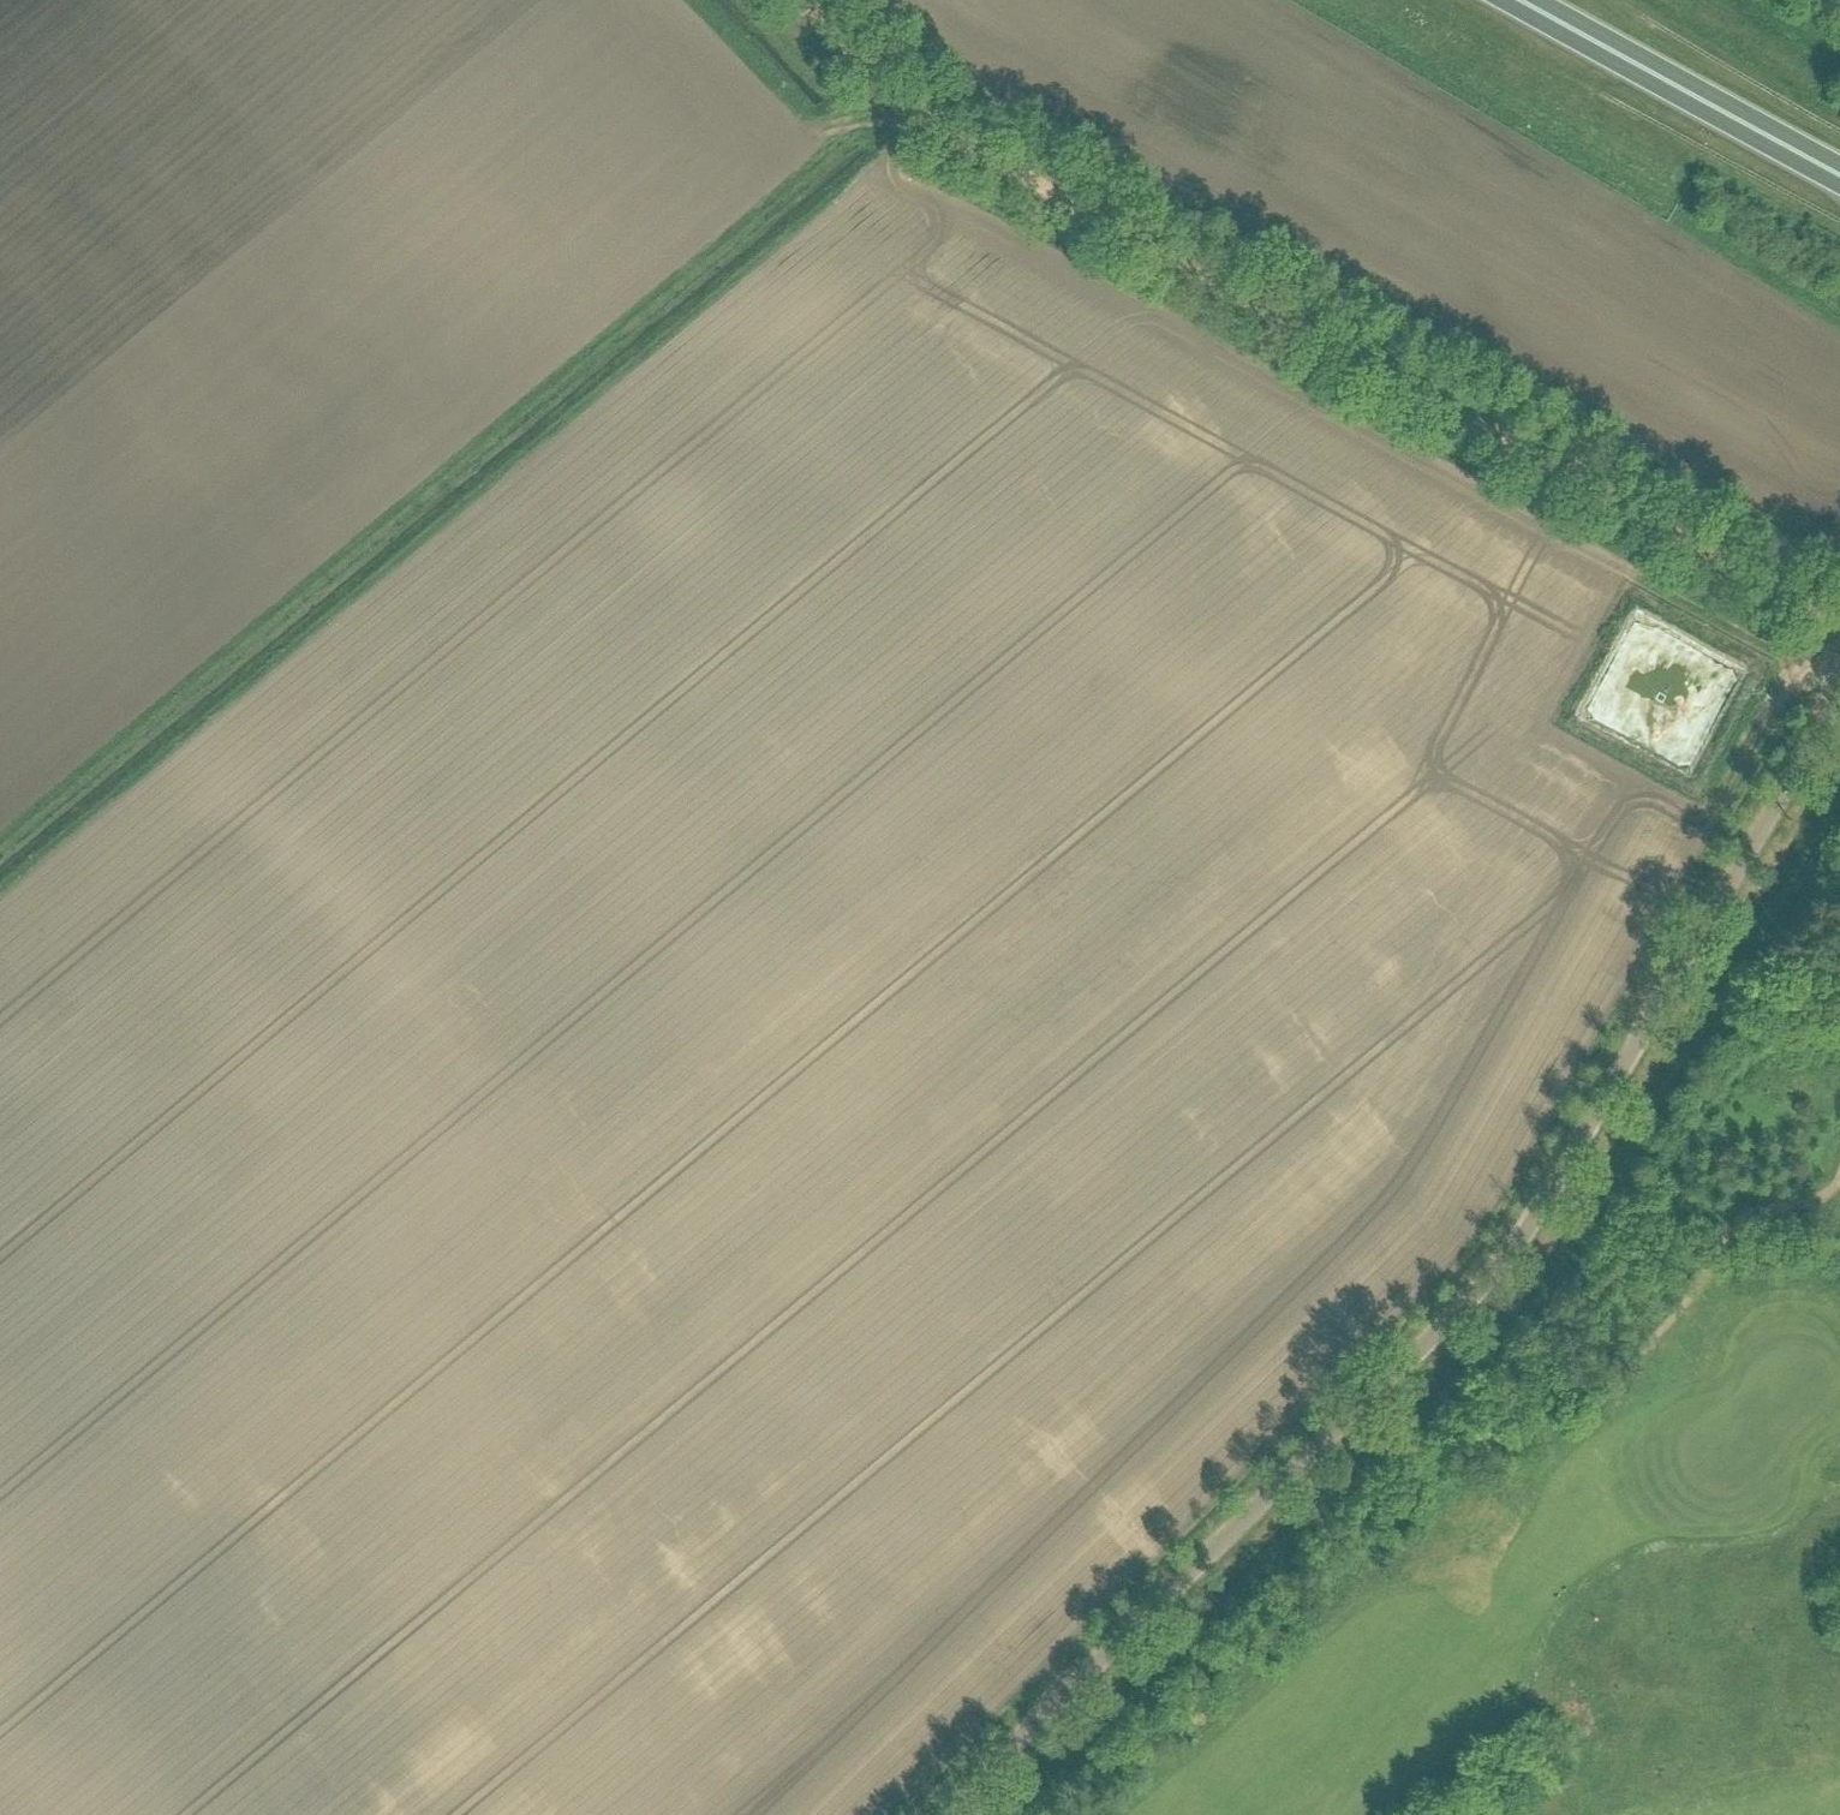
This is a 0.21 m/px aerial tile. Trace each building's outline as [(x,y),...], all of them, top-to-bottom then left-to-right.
[(1680,759),(1698,763),(1732,706),(1732,708),(1744,687),(1747,677),(1713,657),(1702,655),(1669,709),(1671,702),(1662,697),(1642,692),(1647,684),(1635,681),(1629,707),(1640,709),(1638,720),(1658,724),(1652,749),(1669,753),(1680,759)]
